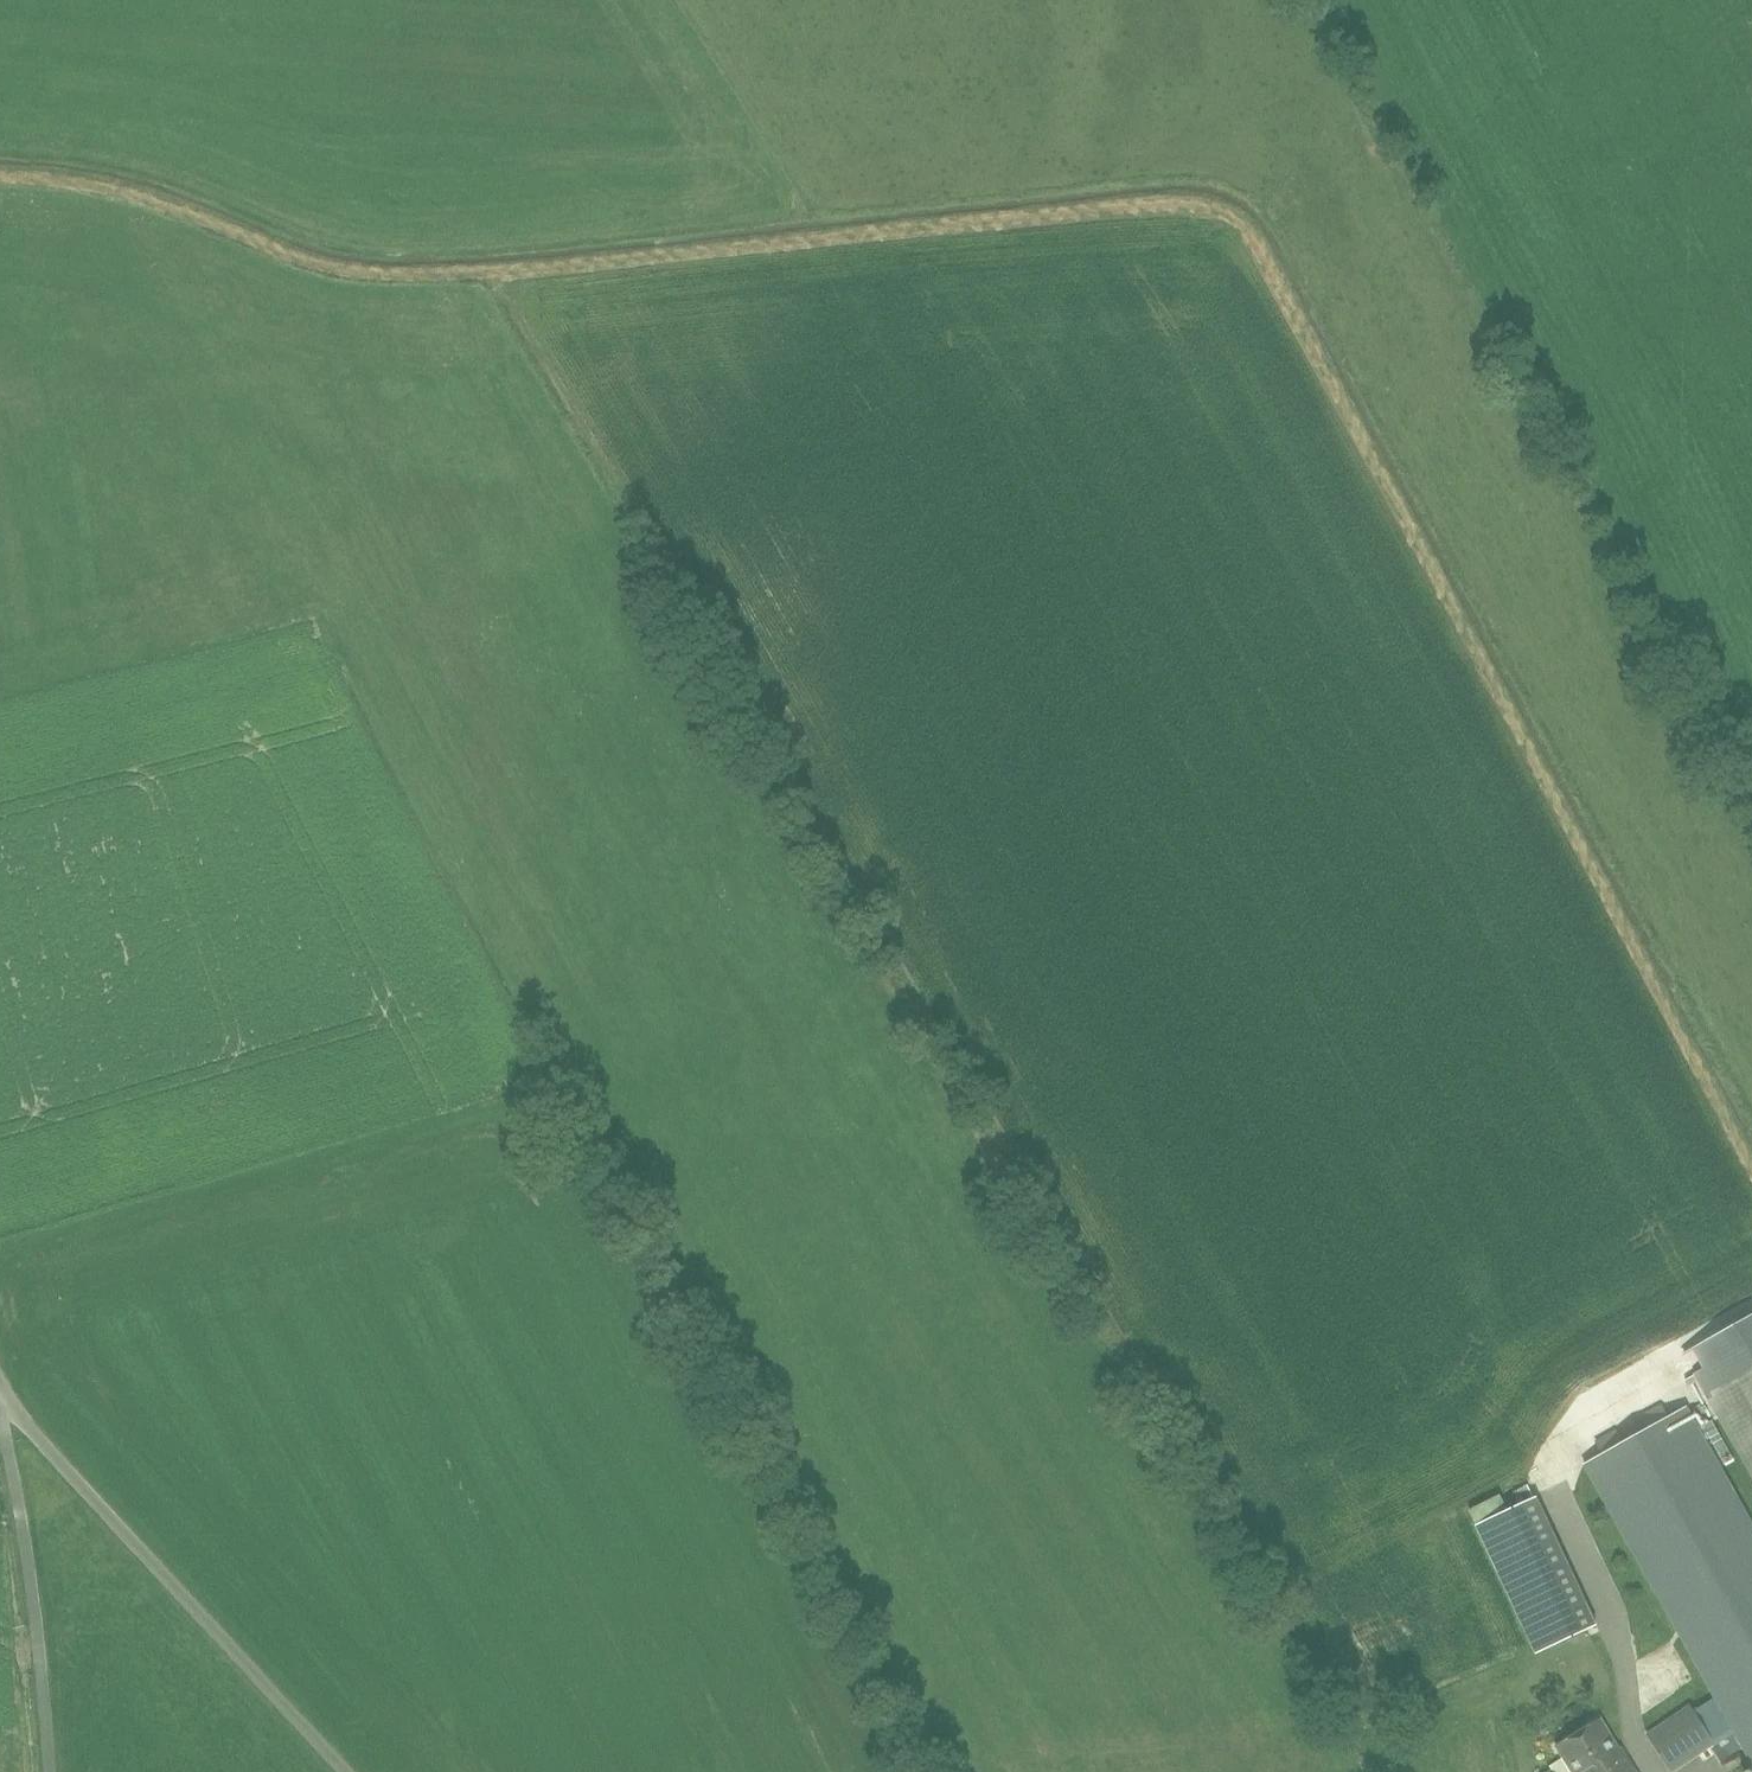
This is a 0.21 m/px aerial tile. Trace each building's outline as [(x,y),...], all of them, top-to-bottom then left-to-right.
[(1751,1473),(1751,1314),(1685,1352),(1751,1473)] [(1751,1764),(1751,1527),(1685,1408),(1585,1465),(1751,1764)] [(1536,1654),(1597,1625),(1537,1496),(1476,1524),(1536,1654)] [(1717,1743),(1692,1705),(1646,1735),(1670,1771),(1672,1771),(1717,1743)] [(1601,1719),(1556,1747),(1571,1771),(1637,1771),(1622,1748),(1620,1749),(1601,1719)]
